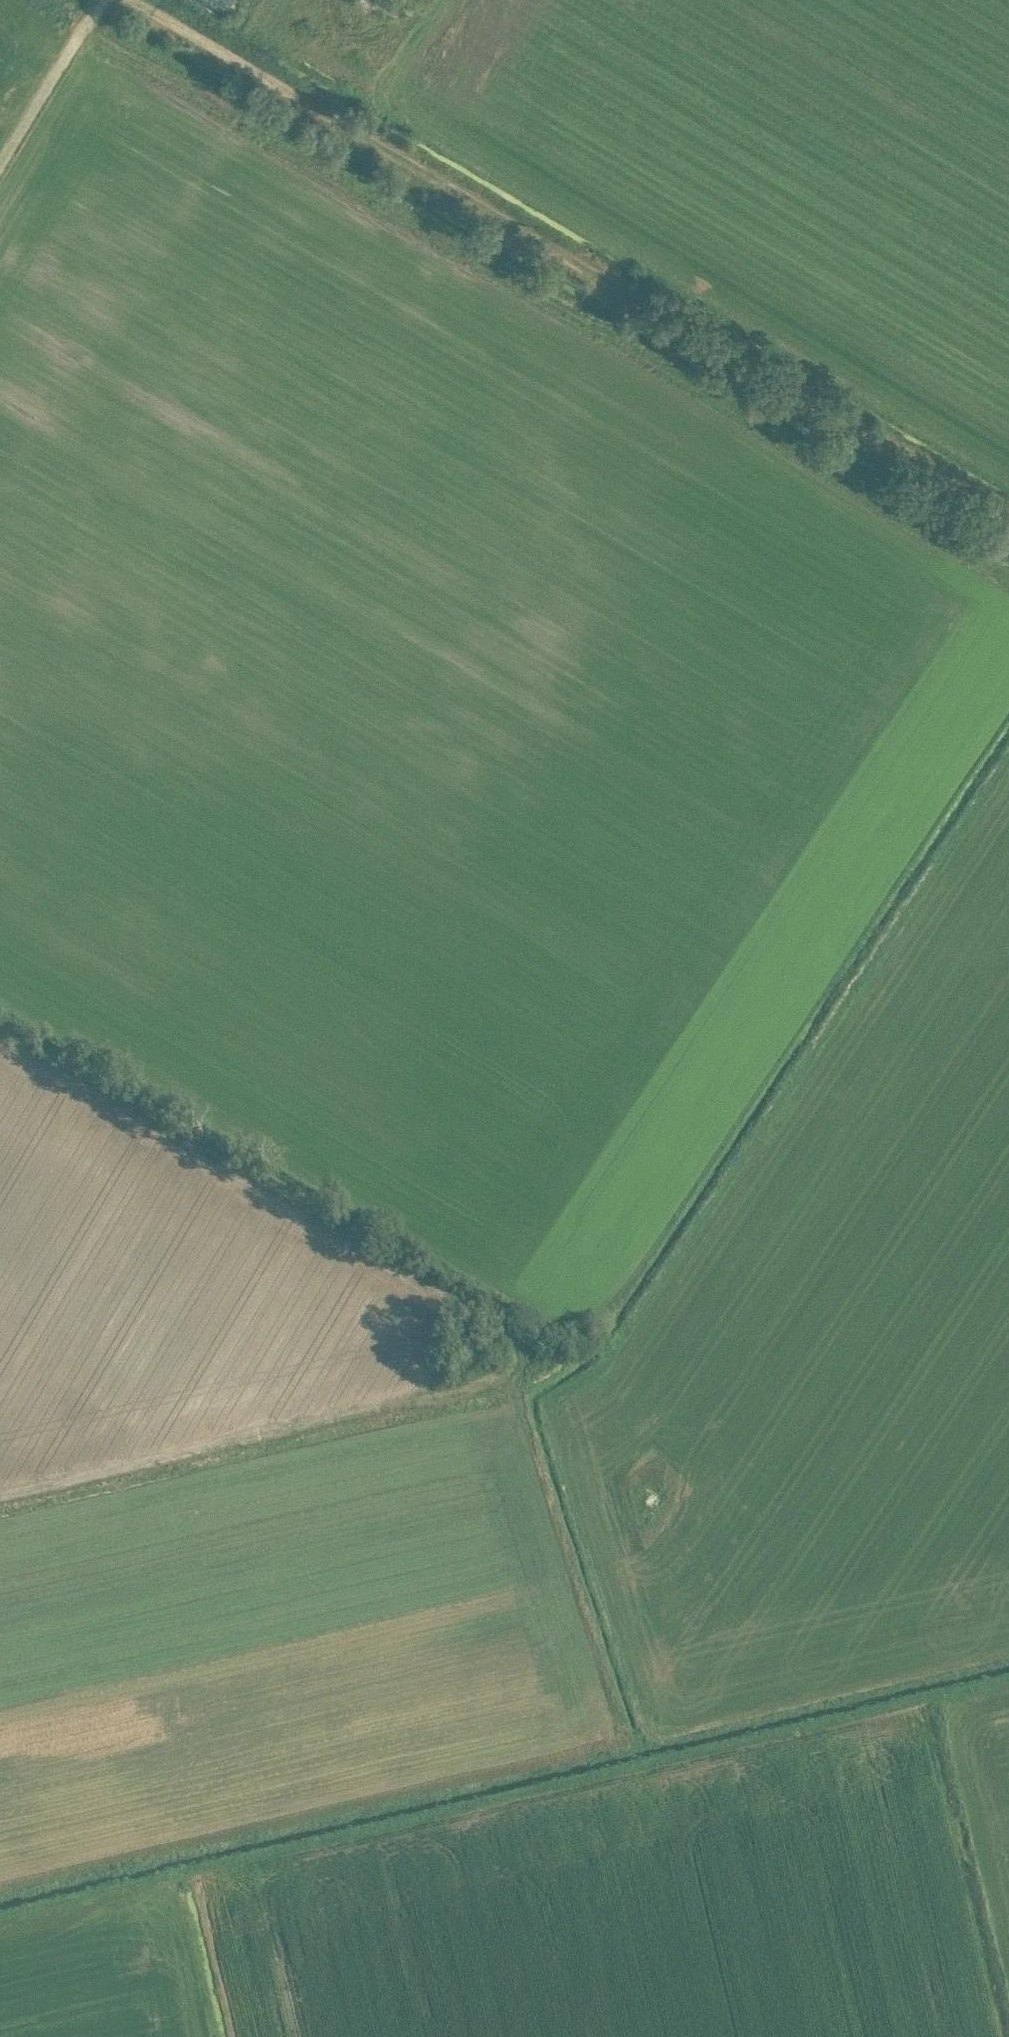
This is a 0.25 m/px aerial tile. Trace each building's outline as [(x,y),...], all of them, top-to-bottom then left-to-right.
[(220,17),(232,0),(196,0),(220,17)]
